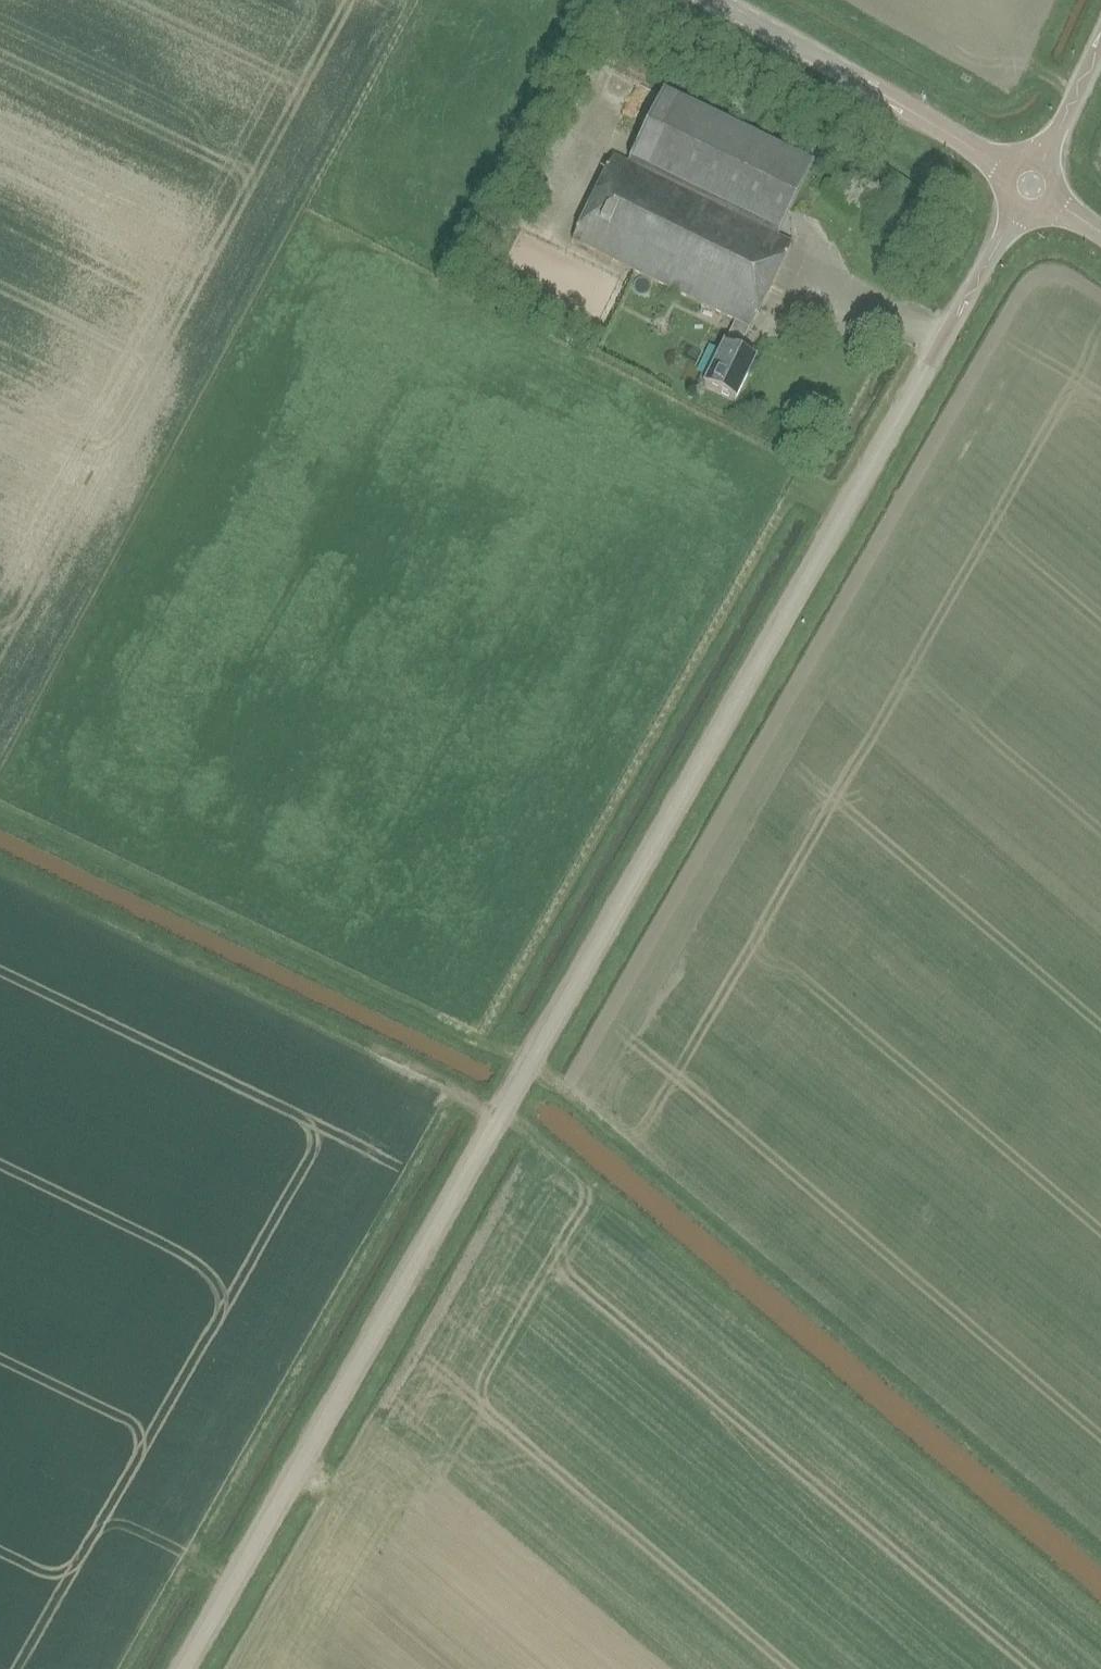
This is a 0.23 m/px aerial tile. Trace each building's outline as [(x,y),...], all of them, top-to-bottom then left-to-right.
[(776,238),(813,165),(663,92),(629,164),(615,157),(573,241),(739,325),(728,346),(725,347),(706,386),(734,400),(754,361),(735,351),(747,328),(749,328),(790,245),(776,238)] [(503,231),(513,212),(503,207),(493,226),(503,231)]
